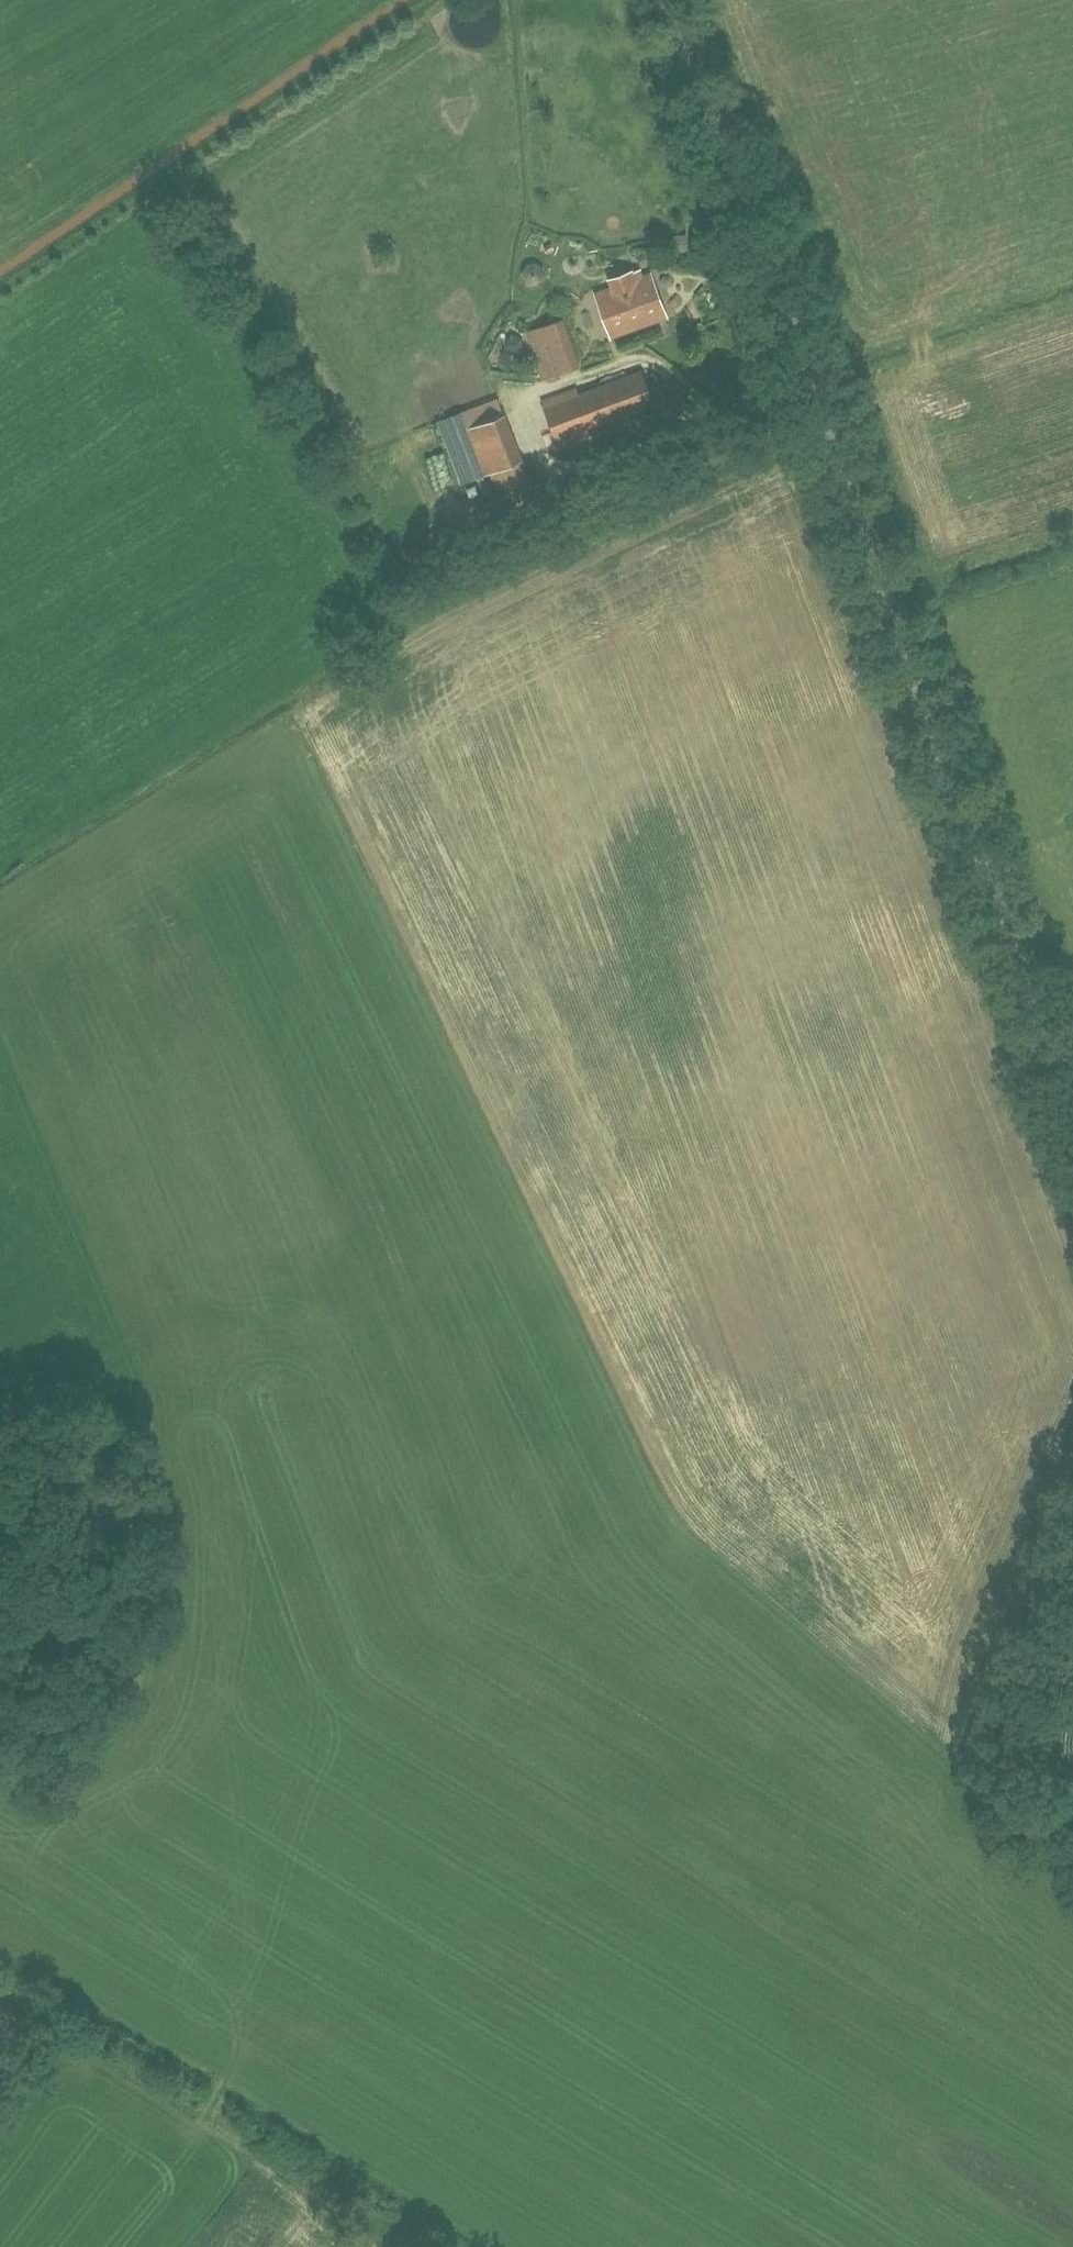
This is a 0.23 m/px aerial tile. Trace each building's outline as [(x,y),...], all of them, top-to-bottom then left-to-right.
[(612,337),(667,317),(650,273),(643,276),(640,269),(631,273),(631,272),(611,280),(614,287),(596,294),(612,337)] [(546,377),(581,365),(565,319),(530,332),(546,377)] [(593,427),(656,403),(644,370),(581,394),(579,387),(545,400),(562,446),(595,433),(593,427)] [(464,484),(525,459),(501,397),(440,422),(464,484)]
